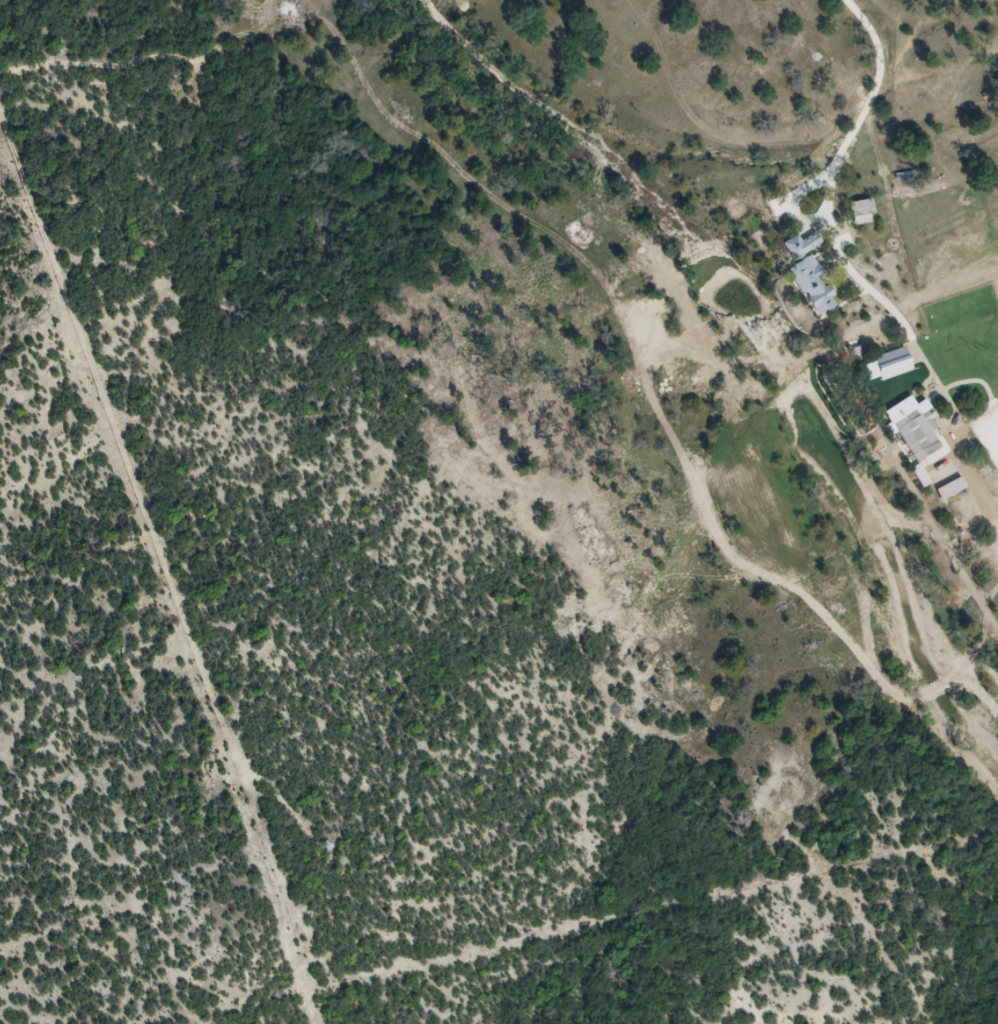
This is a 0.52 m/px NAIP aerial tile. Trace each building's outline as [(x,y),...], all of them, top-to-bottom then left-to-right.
[(851,204),(875,200),(877,211),(873,212),(874,224),(857,227),(851,204)] [(821,316),(839,306),(833,297),(838,294),(832,285),(828,288),(823,278),(829,273),(815,253),(808,257),(807,255),(826,242),(819,231),(806,240),(802,234),(787,244),(799,263),(790,270),(807,294),(809,292),(821,316)] [(877,354),(884,380),(914,369),(908,345),(877,354)] [(895,421),(902,416),(899,411),(914,400),(922,413),(934,406),(940,414),(928,422),(943,445),(920,460),(895,421)] [(938,490),(945,501),(969,487),(965,476),(938,490)]
